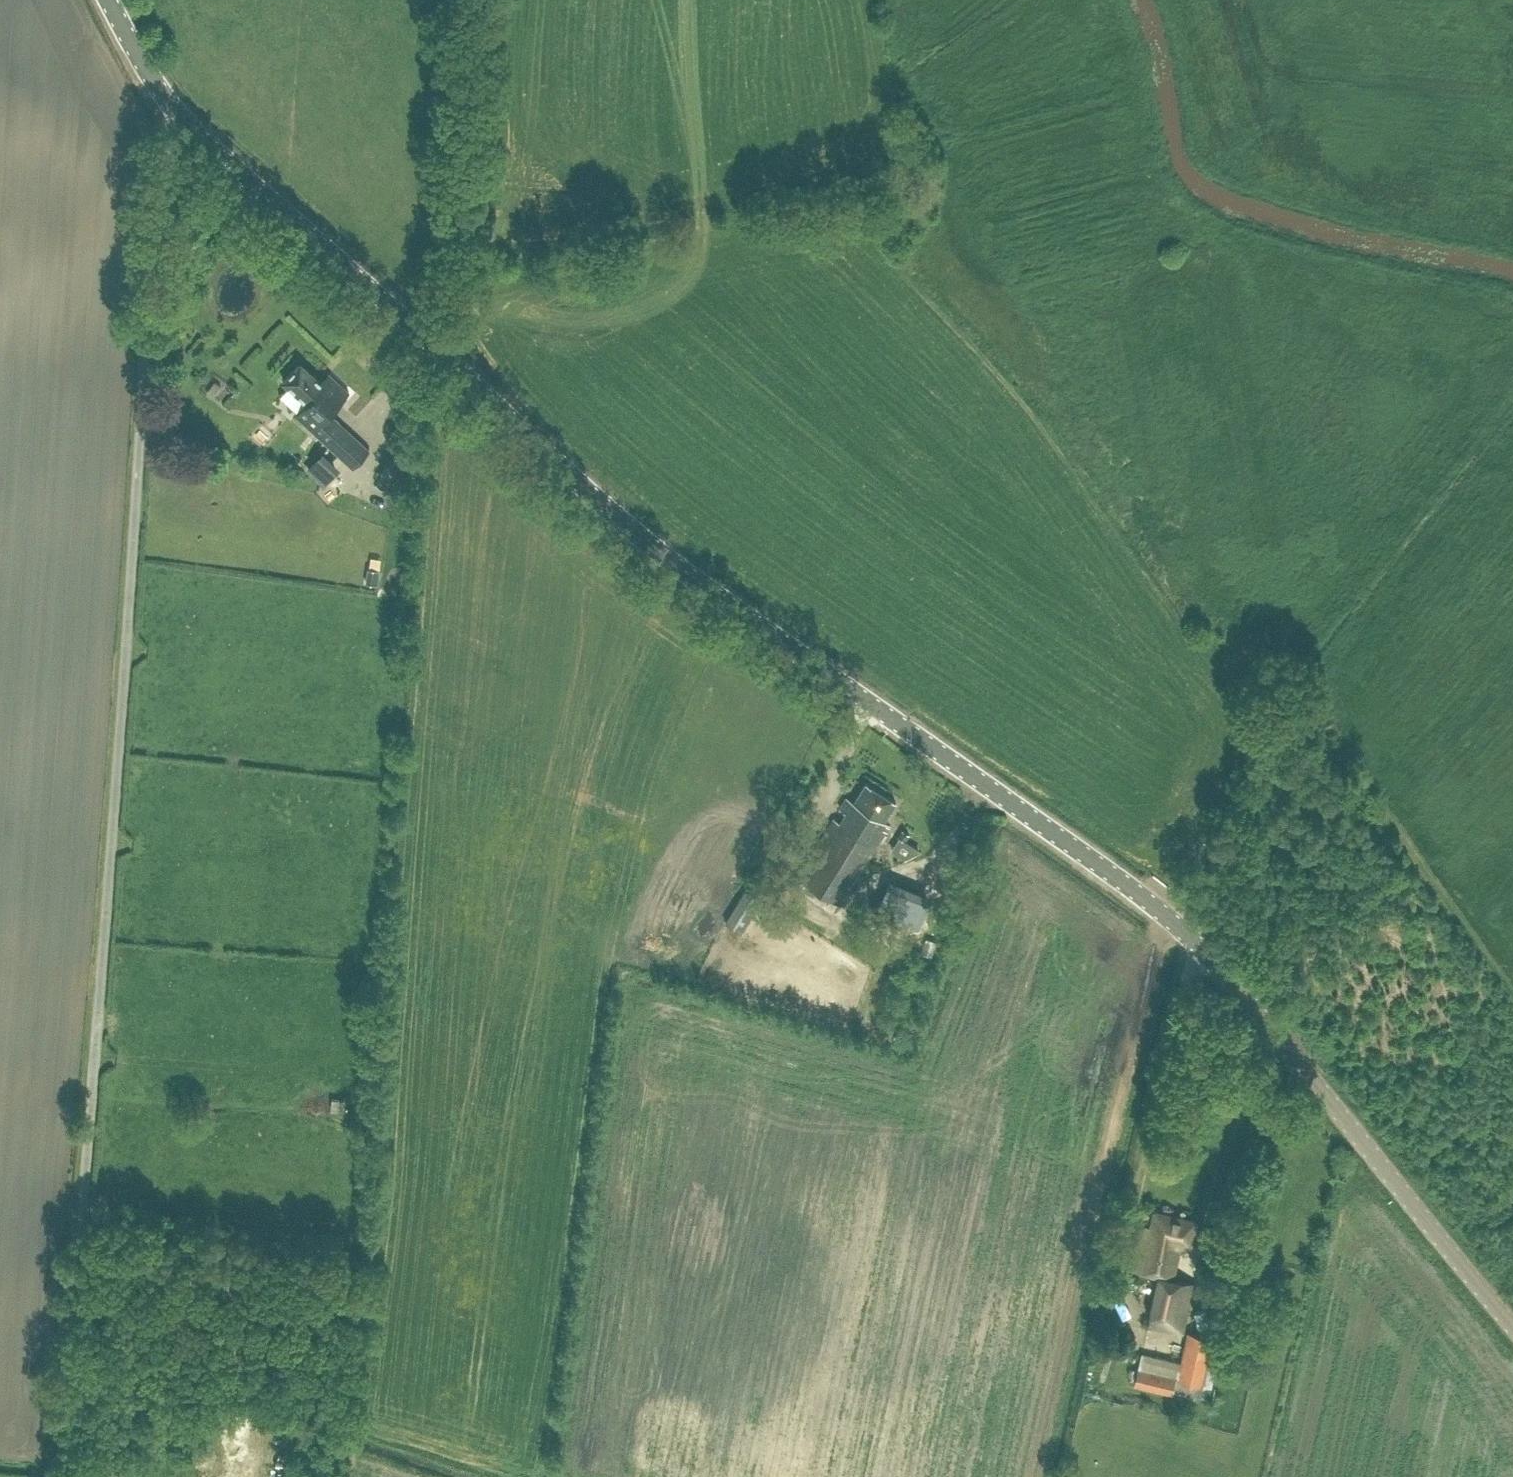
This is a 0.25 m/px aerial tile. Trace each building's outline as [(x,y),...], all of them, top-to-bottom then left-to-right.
[(320,380),(299,361),(282,380),(305,400),(293,414),(327,445),(306,468),(323,482),(343,459),(353,467),(369,448),(328,412),(348,390),(327,371),(320,380)] [(213,395),(221,384),(214,379),(206,390),(213,395)] [(364,550),(364,590),(383,590),(383,550),(364,550)] [(881,820),(894,800),(864,781),(852,802),(844,797),(795,876),(837,903),(886,823),(881,820)] [(904,839),(909,833),(900,828),(896,835),(904,839)] [(752,892),(732,918),(753,933),(772,907),(752,892)] [(1148,1233),(1140,1231),(1132,1268),(1159,1274),(1149,1315),(1147,1323),(1180,1330),(1191,1282),(1170,1277),(1178,1241),(1189,1243),(1194,1217),(1153,1207),(1148,1233)] [(1198,1228),(1194,1246),(1207,1249),(1211,1231),(1198,1228)] [(1180,1266),(1200,1275),(1205,1263),(1185,1254),(1180,1266)] [(1211,1337),(1186,1331),(1176,1378),(1137,1368),(1133,1383),(1173,1393),(1174,1391),(1176,1379),(1201,1385),(1211,1337)] [(253,1437),(227,1432),(219,1476),(245,1476),(253,1437)]
